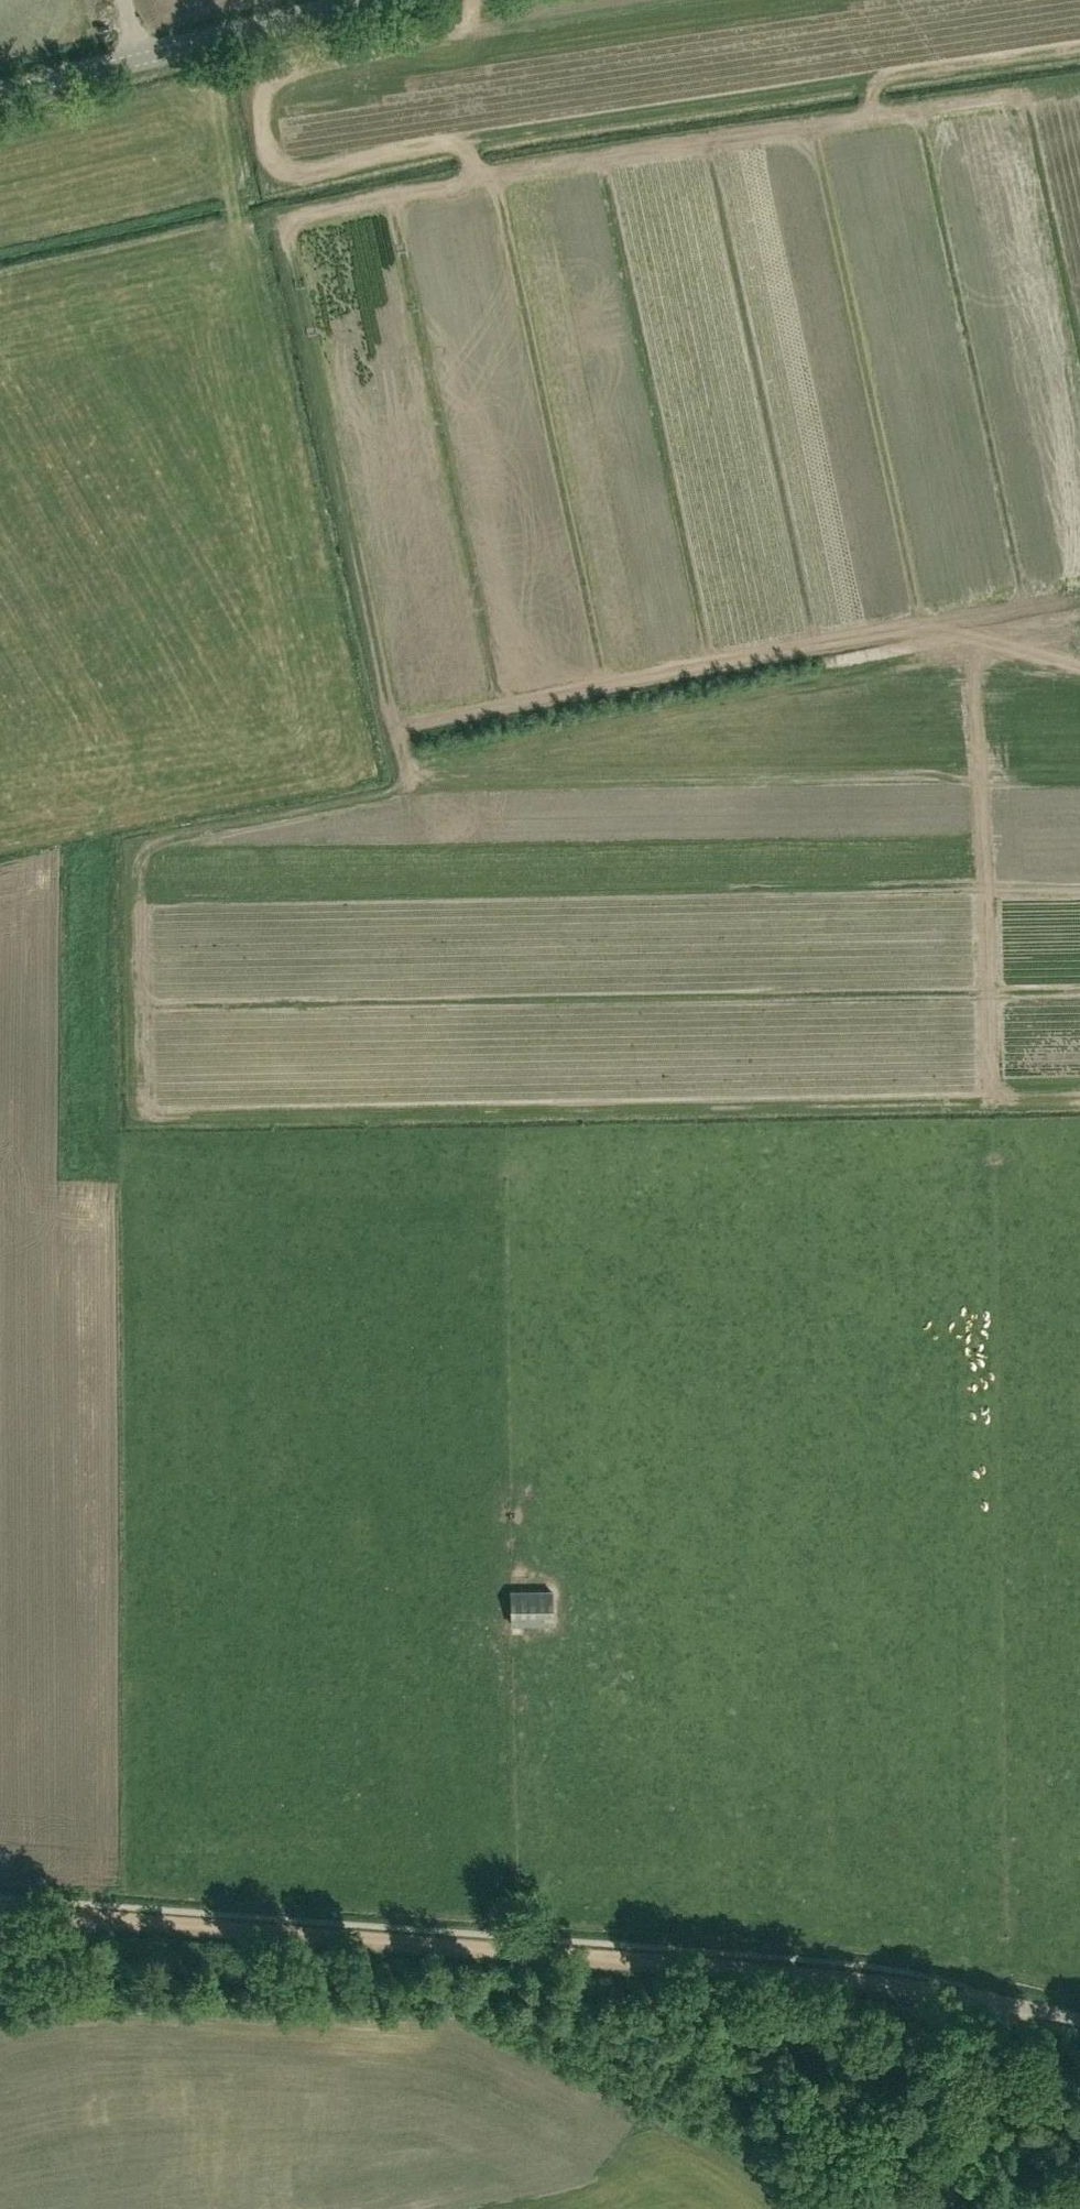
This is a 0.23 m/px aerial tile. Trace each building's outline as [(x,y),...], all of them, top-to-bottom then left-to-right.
[(551,1592),(511,1592),(512,1625),(552,1625),(551,1592)] [(709,2015),(710,2006),(701,2005),(700,2014),(709,2015)]
